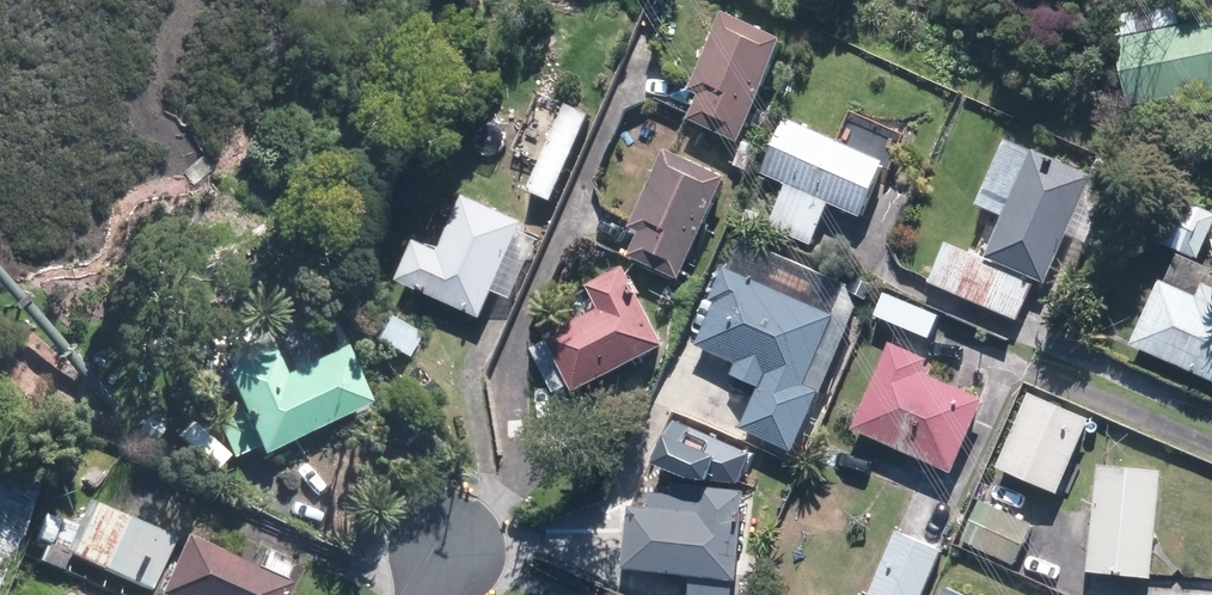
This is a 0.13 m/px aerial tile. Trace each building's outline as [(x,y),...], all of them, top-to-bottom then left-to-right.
[(750,141),(800,33),(738,5),(700,87),(707,91),(695,116),(750,141)] [(1123,40),(1136,105),(1211,90),(1211,22),(1123,40)] [(894,158),(795,114),(770,171),(792,181),(774,223),(818,242),(837,198),(870,213),(894,158)] [(689,276),(735,169),(676,144),(641,226),(648,229),(637,254),(689,276)] [(1052,282),(1100,172),(1042,147),(995,254),(957,238),(938,282),(1023,318),(1041,277),(1052,282)] [(478,316),(522,218),(464,192),(439,248),(416,237),(397,280),(478,316)] [(1211,239),(1211,208),(1183,196),(1164,238),(1204,256),(1211,239)] [(582,389),(673,340),(630,262),(594,282),(607,305),(534,344),(560,392),(578,382),(582,389)] [(844,313),(732,264),(717,299),(724,302),(706,343),(745,360),(740,371),(768,383),(749,426),(800,448),(827,386),(814,381),(844,313)] [(1171,277),(1141,343),(1211,374),(1211,282),(1211,281),(1206,293),(1171,277)] [(275,338),(225,361),(245,401),(219,414),(239,456),(265,444),(268,451),(375,401),(345,338),(288,366),(275,338)] [(899,339),(861,428),(961,470),(993,395),(931,368),(937,355),(899,339)] [(1099,414),(1039,390),(1008,465),(1068,490),(1099,414)] [(1162,468),(1099,462),(1089,569),(1151,575),(1162,468)] [(634,566),(698,572),(695,594),(739,594),(740,580),(746,580),(752,506),(757,506),(758,488),(747,487),(749,467),(724,465),(722,482),(682,479),(680,497),(653,495),(652,510),(639,509),(634,566)] [(1041,520),(988,495),(967,538),(1020,563),(1041,520)] [(65,572),(73,555),(155,590),(177,540),(89,502),(79,525),(49,512),(38,536),(49,541),(41,561),(65,572)] [(905,527),(873,594),(874,594),(926,594),(949,548),(905,527)] [(190,536),(163,594),(164,594),(286,594),(292,583),(190,536)] [(965,586),(954,581),(948,594),(986,594),(965,586)]
